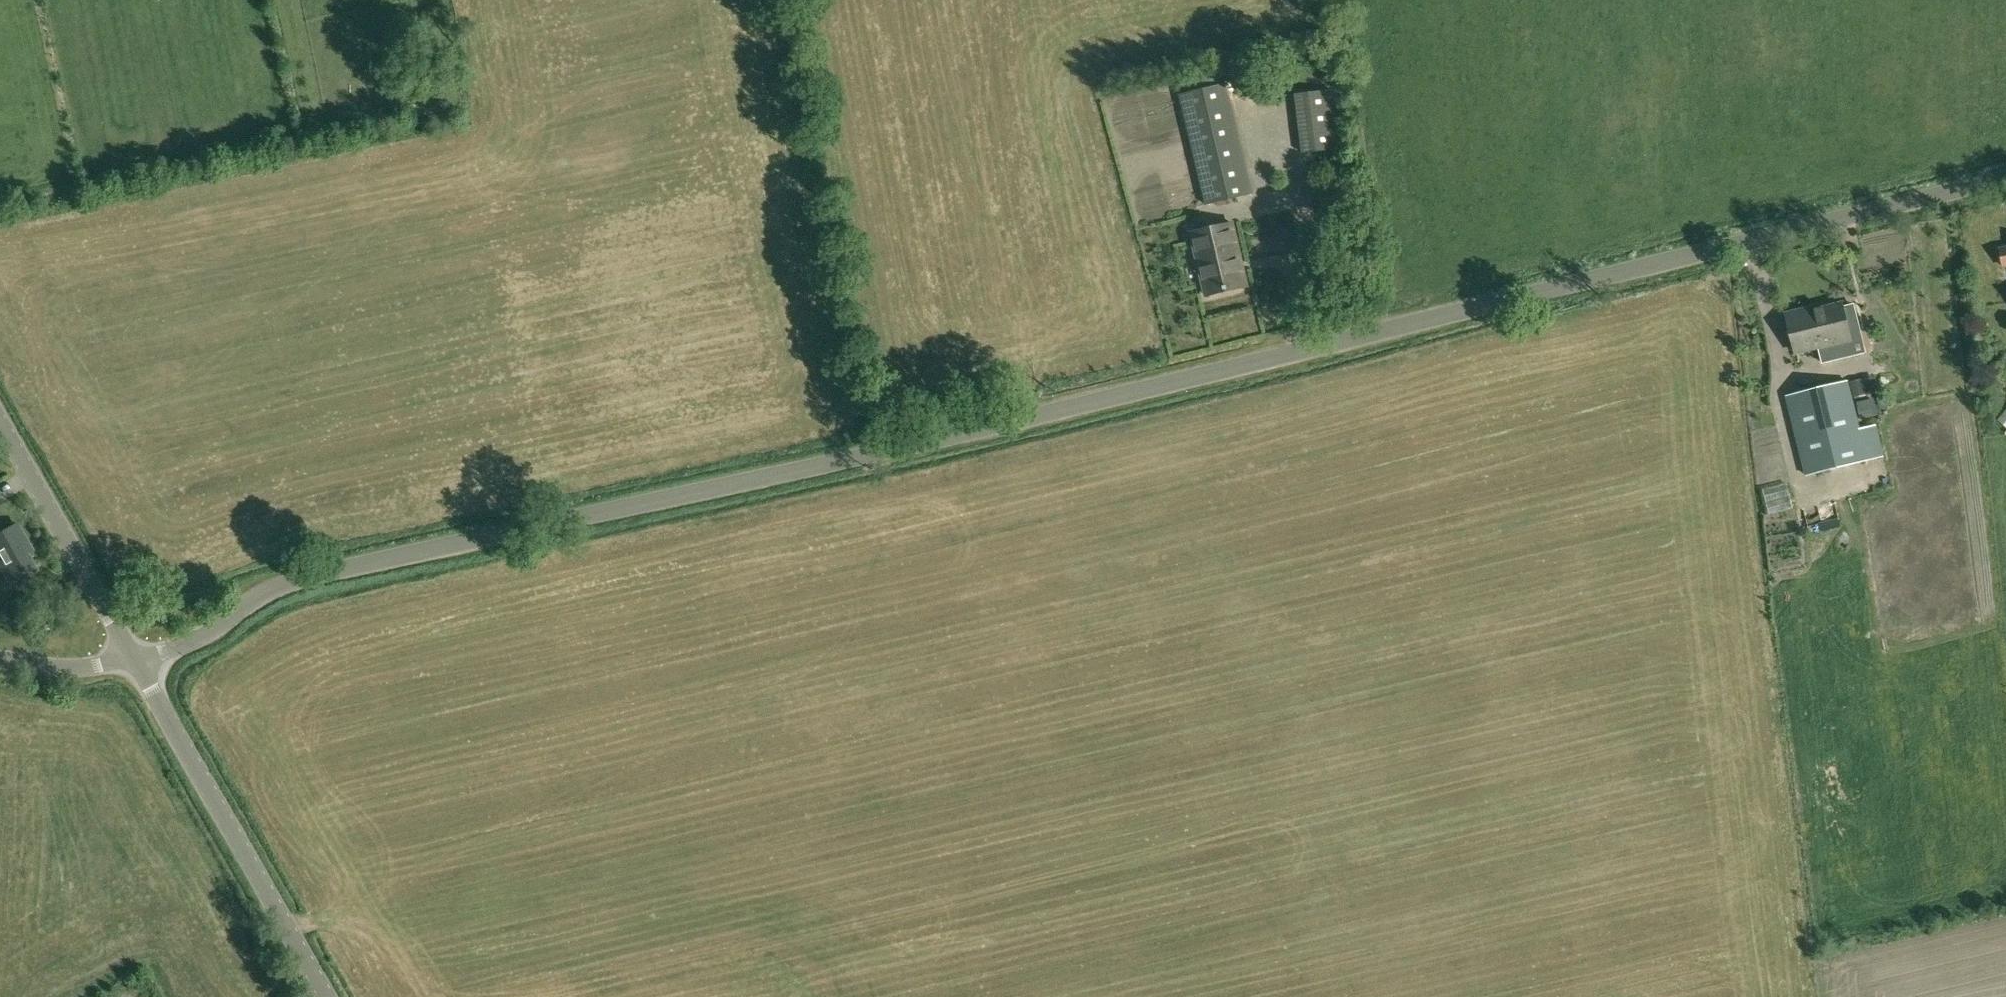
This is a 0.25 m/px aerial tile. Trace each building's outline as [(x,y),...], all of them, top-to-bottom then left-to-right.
[(1227,85),(1180,96),(1206,206),(1253,194),(1227,85)] [(1303,153),(1339,149),(1331,89),(1296,94),(1303,153)] [(1191,233),(1206,295),(1247,286),(1233,223),(1191,233)] [(1812,312),(1811,308),(1786,315),(1795,353),(1819,347),(1822,356),(1845,350),(1842,341),(1851,338),(1843,304),(1812,312)] [(1876,424),(1861,428),(1849,379),(1785,396),(1805,476),(1883,457),(1876,424)] [(1997,420),(2005,427),(2005,410),(1997,420)] [(27,555),(20,542),(25,539),(17,525),(0,535),(0,566),(9,582),(34,568),(27,555)]
